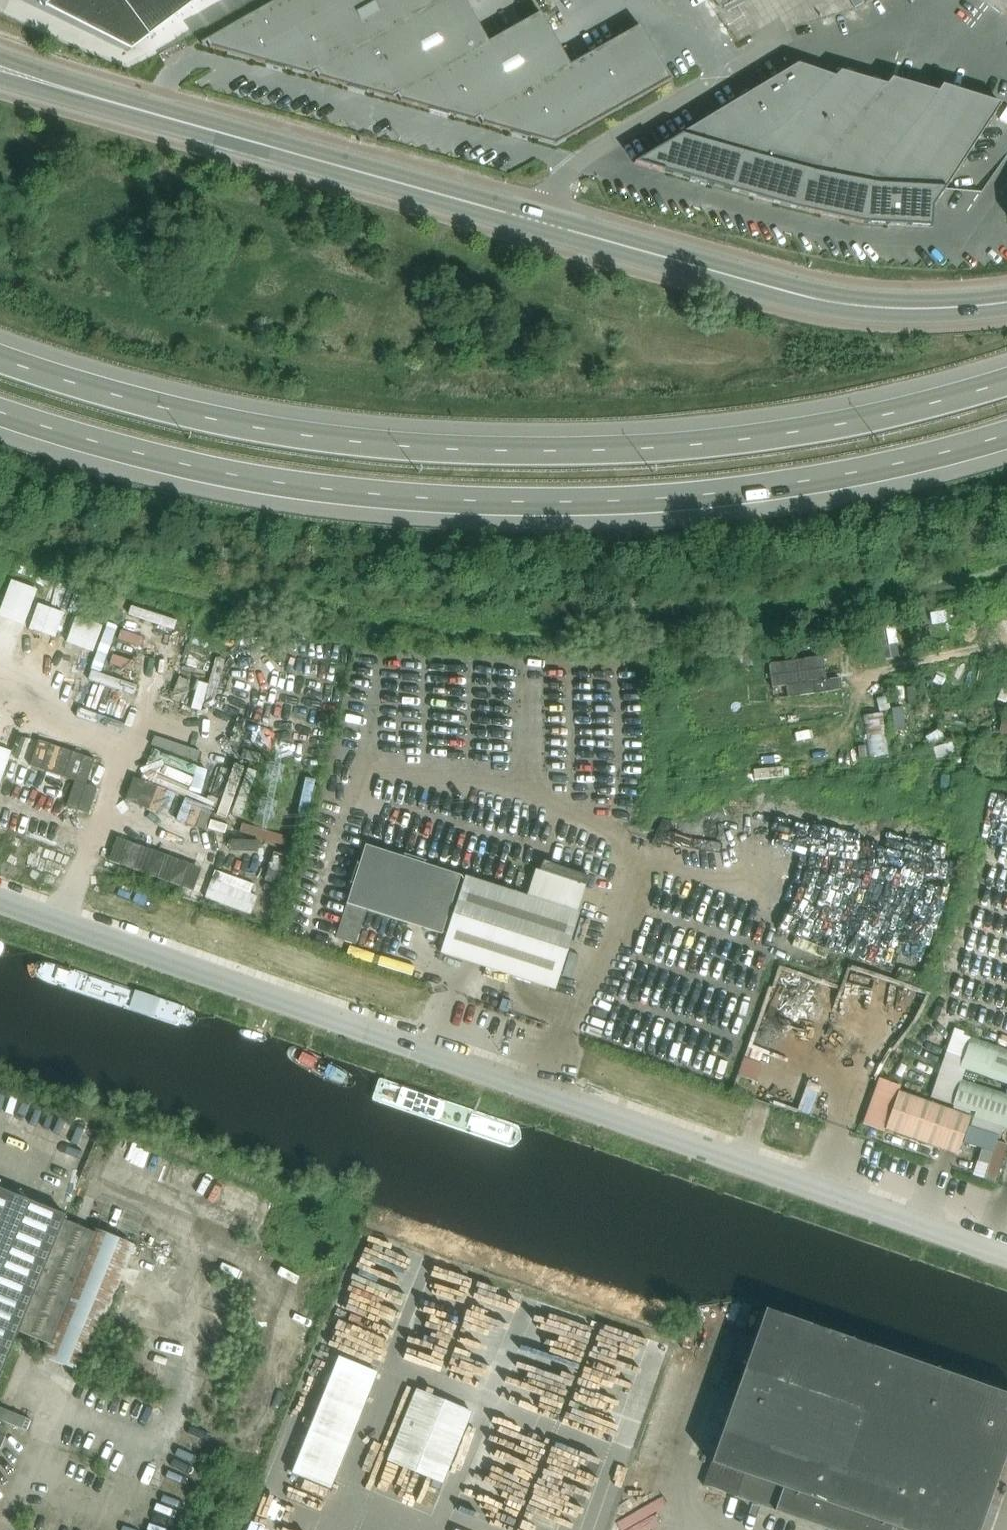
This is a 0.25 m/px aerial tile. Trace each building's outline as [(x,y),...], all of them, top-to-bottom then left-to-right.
[(316,73),(441,0),(278,0),(210,39),(210,38),(201,43),(202,46),(207,43),(210,48),(311,76),(316,73)] [(398,96),(488,42),(465,0),(441,0),(316,73),(319,78),(330,82),(393,99),(398,96)] [(401,101),(475,122),(475,121),(480,119),(570,65),(541,13),(488,42),(398,96),(401,101)] [(670,80),(660,61),(640,26),(570,65),(480,119),(482,124),(556,145),(670,80)] [(835,77),(798,64),(635,163),(731,190),(736,171),(835,77)] [(887,85),(841,71),(835,77),(736,171),(731,190),(796,209),(801,189),(887,85)] [(938,92),(892,79),(887,85),(801,189),(796,209),(863,223),(866,203),(938,92)] [(1001,104),(942,86),(938,92),(866,203),(863,223),(932,227),(933,207),(1001,104)] [(11,581),(0,611),(0,616),(24,625),(37,590),(11,581)] [(64,614),(38,604),(29,628),(55,638),(64,614)] [(93,653),(102,627),(75,617),(66,643),(93,653)] [(893,620),(873,624),(879,660),(899,656),(893,620)] [(779,649),(720,654),(722,674),(781,668),(779,649)] [(818,649),(792,652),(795,680),(806,678),(807,689),(842,685),(841,675),(821,677),(818,649)] [(0,783),(0,784),(66,806),(83,756),(17,734),(7,764),(0,783)] [(894,768),(892,739),(879,739),(880,769),(894,768)] [(156,877),(164,855),(130,842),(121,864),(156,877)] [(355,945),(366,911),(442,935),(461,876),(365,845),(336,938),(355,945)] [(289,880),(298,855),(281,849),(272,874),(289,880)] [(586,886),(535,870),(527,896),(465,876),(440,954),(555,991),(579,914),(577,913),(586,886)] [(970,1038),(960,1069),(1006,1085),(1006,1051),(970,1038)] [(744,1073),(762,1079),(767,1060),(749,1055),(744,1073)] [(885,1129),(898,1092),(900,1086),(879,1078),(862,1125),(884,1133),(885,1129)] [(952,1105),(976,1112),(974,1118),(1006,1129),(1006,1097),(959,1082),(952,1105)] [(898,1092),(885,1129),(957,1155),(970,1117),(898,1092)] [(51,1128),(42,1152),(61,1159),(70,1135),(51,1128)] [(969,1130),(965,1144),(981,1149),(977,1161),(989,1165),(997,1139),(992,1137),(969,1130)] [(85,1174),(99,1142),(78,1133),(65,1166),(85,1174)] [(66,1216),(0,1189),(0,1376),(66,1216)] [(95,1229),(67,1218),(21,1330),(45,1340),(39,1354),(82,1372),(135,1244),(95,1228),(95,1229)] [(763,1310),(710,1463),(743,1474),(735,1497),(830,1529),(976,1529),(1006,1441),(1006,1396),(763,1310)] [(378,1373),(338,1357),(291,1474),(331,1490),(378,1373)] [(472,1412),(416,1389),(387,1462),(443,1484),(472,1412)]
